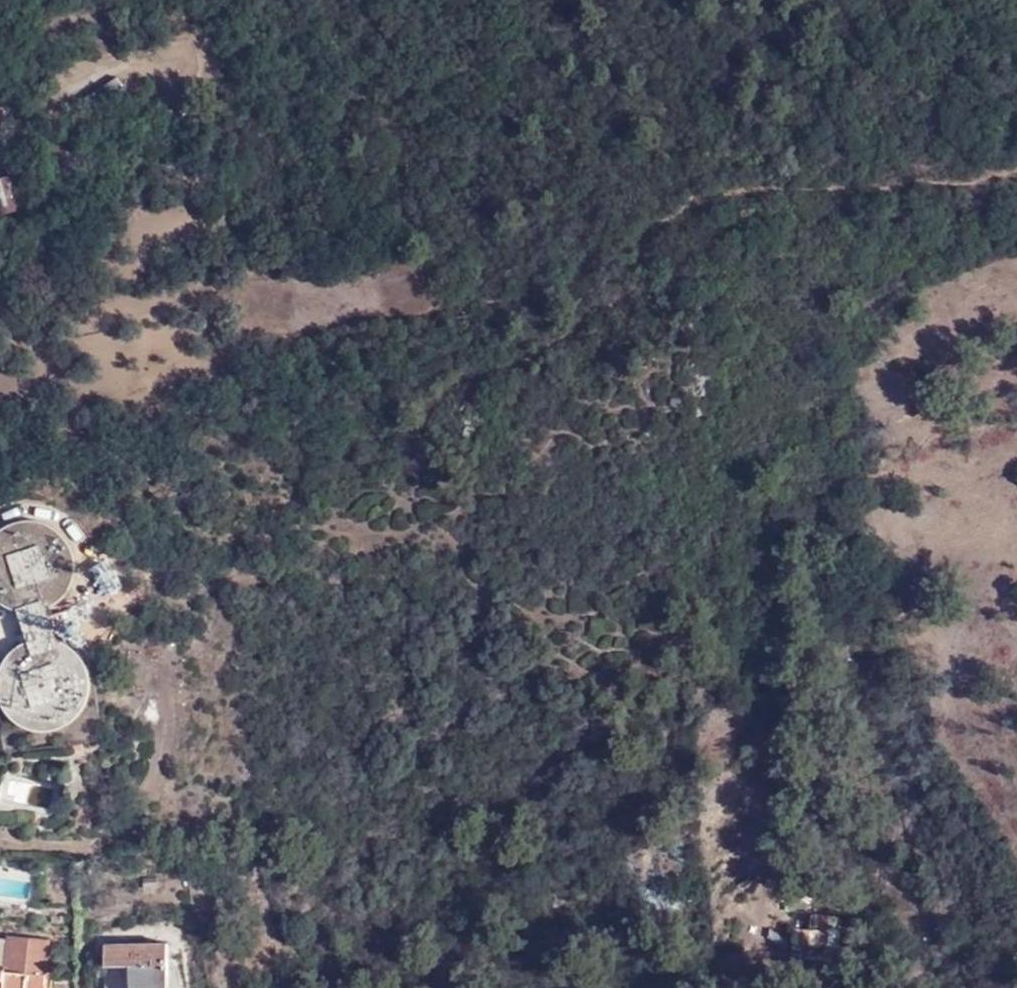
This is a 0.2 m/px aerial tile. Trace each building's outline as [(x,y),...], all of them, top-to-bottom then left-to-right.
[(58,639),(54,631),(68,626),(63,611),(49,615),(48,610),(58,605),(61,603),(66,596),(73,585),(75,579),(77,572),(77,565),(77,558),(75,551),(70,543),(67,537),(61,533),(55,527),(50,524),(44,522),(39,520),(32,519),(25,520),(20,521),(15,523),(9,524),(5,527),(0,530),(0,603),(4,606),(9,609),(13,611),(18,612),(28,640),(22,644),(17,648),(13,651),(10,654),(6,659),(2,665),(0,671),(0,697),(0,698),(2,704),(5,711),(9,715),(11,718),(19,723),(26,728),(33,730),(38,732),(46,732),(51,731),(57,731),(62,728),(67,726),(72,722),(77,719),(80,716),(84,710),(87,706),(89,701),(90,697),(91,692),(91,687),(91,685),(92,681),(91,677),(91,673),(90,670),(88,666),(86,661),(83,657),(78,653),(75,649),(69,645),(65,642),(61,641),(58,639)] [(106,591),(119,586),(109,559),(95,563),(106,591)] [(75,595),(78,607),(95,601),(92,589),(75,595)] [(808,913),(808,927),(790,927),(790,956),(837,956),(837,914),(808,913)] [(46,975),(38,974),(39,962),(47,963),(49,939),(7,936),(6,956),(14,957),(13,972),(5,971),(0,971),(0,987),(49,987),(49,986),(45,987),(46,975)] [(105,944),(106,987),(168,987),(169,983),(169,942),(105,944)] [(6,956),(5,971),(13,972),(14,957),(6,956)] [(38,974),(46,975),(47,963),(39,962),(38,974)]
